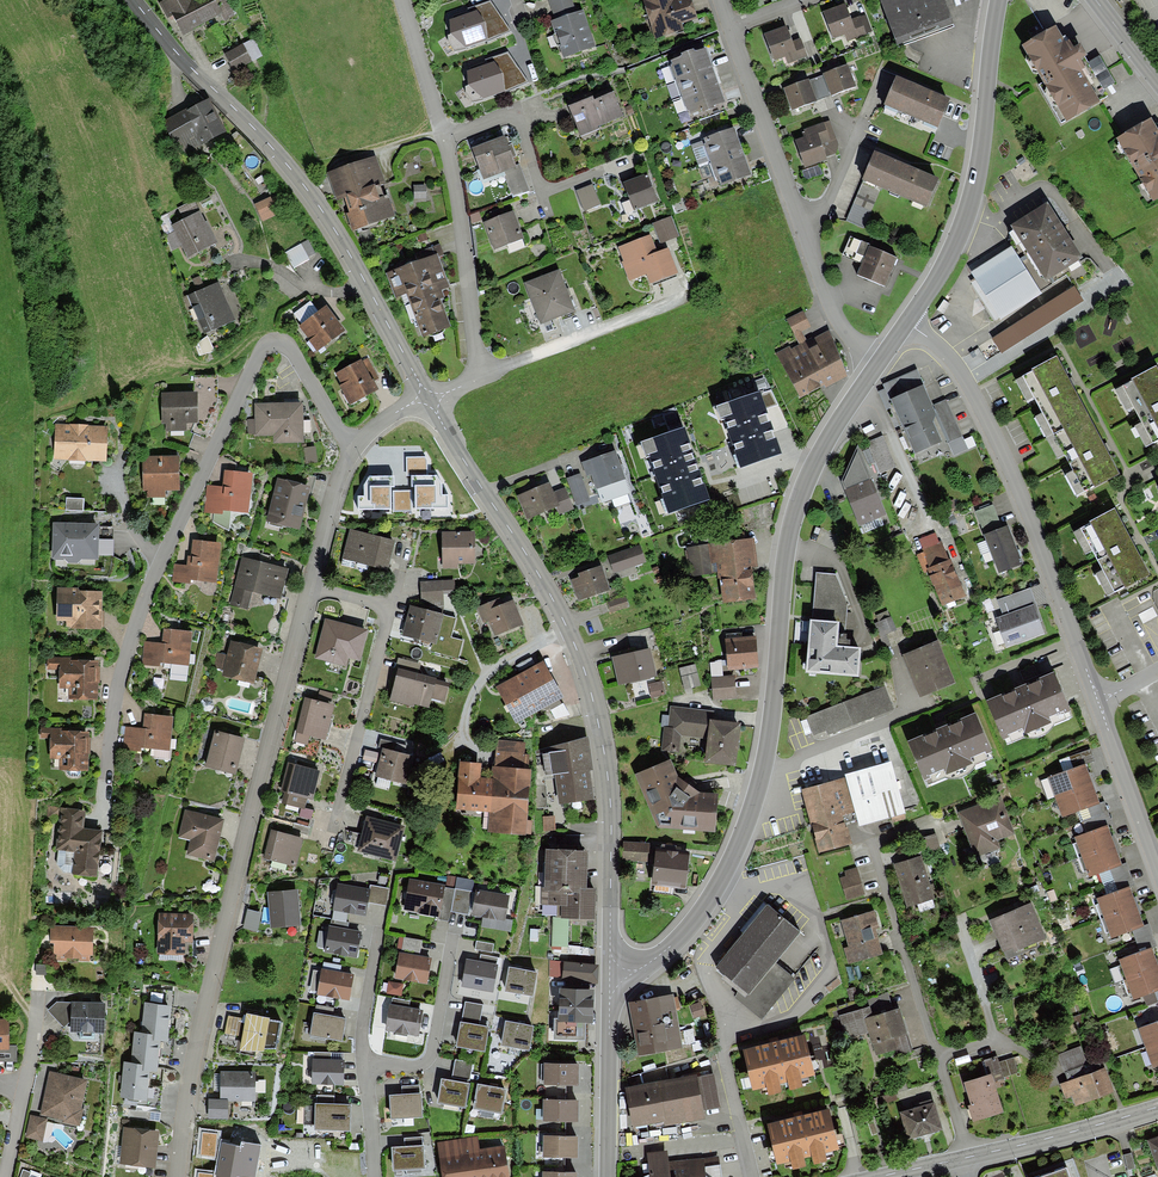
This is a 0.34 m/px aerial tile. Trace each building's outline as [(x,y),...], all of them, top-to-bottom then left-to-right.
[(159,2),(168,18),(172,15),(183,35),(193,29),(192,28),(221,14),(224,20),(235,14),(228,0),(164,0),(159,2)] [(469,12),(450,19),(451,33),(448,34),(449,40),(455,51),(488,41),(511,30),(491,0),(468,8),(469,12)] [(556,19),(576,11),(572,0),(549,0),(556,19)] [(655,39),(683,30),(681,23),(697,18),(691,0),(643,0),(655,39)] [(897,45),(953,23),(944,0),(880,0),(897,45)] [(846,3),(823,12),(834,40),(844,36),(846,42),(873,33),(866,14),(852,19),(846,3)] [(556,19),(551,21),(564,57),(597,45),(583,9),(576,11),(556,19)] [(787,25),(763,34),(774,62),(785,58),(788,65),(808,58),(801,36),(793,39),(787,25)] [(1047,32),(1023,46),(1064,121),(1102,101),(1096,91),(1115,80),(1101,55),(1088,62),(1079,46),(1073,50),(1059,25),(1047,32)] [(254,39),(225,54),(234,72),(263,56),(254,39)] [(669,61),(676,80),(712,67),(705,48),(669,61)] [(487,63),(468,70),(468,85),(464,87),(465,92),(472,103),(485,99),(506,92),(529,82),(507,53),(485,59),(487,63)] [(847,64),(823,73),(824,75),(832,95),(855,86),(847,64)] [(676,80),(683,99),(719,85),(712,67),(676,80)] [(897,73),(883,103),(938,128),(952,97),(897,73)] [(824,75),(809,80),(817,101),(832,95),(824,75)] [(809,78),(782,89),(791,111),(817,101),(809,80),(809,78)] [(683,99),(690,118),(726,104),(719,85),(683,99)] [(592,96),(568,106),(581,136),(600,128),(599,126),(624,116),(614,92),(593,100),(592,96)] [(187,108),(162,122),(181,159),(203,148),(201,145),(226,131),(209,98),(188,109),(187,108)] [(631,105),(625,107),(629,115),(634,112),(631,105)] [(1116,137),(1153,199),(1157,196),(1157,127),(1151,116),(1116,137)] [(804,130),(797,143),(806,167),(827,160),(826,157),(835,154),(839,144),(830,121),(804,130)] [(693,143),(701,167),(743,152),(734,128),(693,143)] [(512,166),(501,140),(472,151),(482,178),(512,166)] [(875,151),(863,179),(926,207),(939,179),(875,151)] [(701,167),(710,190),(751,175),(743,152),(701,167)] [(327,172),(337,200),(344,197),(349,211),(345,212),(351,230),(395,215),(375,156),(327,172)] [(524,168),(507,173),(514,197),(531,192),(524,168)] [(647,173),(623,183),(634,211),(658,201),(647,173)] [(846,221),(864,229),(881,190),(862,182),(846,221)] [(592,184),(576,190),(584,211),(601,204),(592,184)] [(426,185),(414,185),(414,198),(426,198),(426,185)] [(270,198),(255,204),(262,221),(278,214),(270,198)] [(1047,201),(1010,225),(1016,235),(1028,253),(1019,259),(1040,291),(1065,274),(1074,286),(1077,290),(1103,274),(1090,258),(1086,257),(1080,262),(1079,260),(1083,257),(1047,201)] [(175,231),(166,235),(172,251),(182,246),(188,257),(218,242),(207,220),(206,221),(200,210),(171,224),(175,231)] [(520,238),(510,214),(484,225),(493,249),(520,238)] [(671,216),(652,224),(660,243),(679,235),(671,216)] [(650,233),(618,246),(624,261),(621,262),(629,281),(645,274),(649,285),(679,272),(668,246),(657,251),(650,233)] [(842,255),(862,264),(870,246),(870,245),(850,236),(842,255)] [(308,240),(285,252),(294,268),(309,259),(308,257),(315,253),(308,240)] [(896,258),(870,246),(862,264),(857,274),(884,286),(896,258)] [(991,259),(971,272),(976,279),(972,282),(996,319),(1000,316),(1002,318),(1041,293),(1040,291),(1019,259),(1011,246),(991,259)] [(433,262),(392,278),(418,345),(459,329),(433,262)] [(565,273),(523,287),(539,336),(581,322),(565,273)] [(219,281),(188,295),(205,334),(236,320),(219,281)] [(1074,286),(992,338),(1002,353),(1083,300),(1077,290),(1074,286)] [(326,305),(299,325),(318,350),(344,330),(326,305)] [(799,344),(807,340),(802,331),(811,326),(803,311),(786,319),(799,344)] [(847,375),(829,329),(807,340),(799,344),(791,349),(789,346),(777,353),(800,399),(824,384),(826,387),(847,375)] [(201,355),(215,352),(212,340),(198,342),(201,355)] [(1056,357),(1016,379),(1027,400),(1034,397),(1042,412),(1035,416),(1058,460),(1065,456),(1073,470),(1065,474),(1077,496),(1119,474),(1106,451),(1069,381),(1056,357)] [(357,363),(336,375),(355,406),(375,393),(357,363)] [(1115,389),(1127,410),(1134,406),(1144,422),(1136,427),(1147,447),(1157,441),(1157,368),(1157,366),(1115,389)] [(917,370),(884,384),(913,454),(946,440),(953,456),(968,450),(947,400),(932,406),(917,370)] [(197,392),(198,423),(205,426),(218,400),(218,375),(193,376),(194,392),(197,392)] [(767,409),(761,393),(760,390),(719,405),(741,468),(782,454),(767,409)] [(771,390),(761,393),(767,409),(777,405),(771,390)] [(194,392),(161,393),(162,424),(166,423),(166,431),(187,430),(187,423),(198,423),(197,392),(194,392)] [(303,402),(255,403),(256,419),(248,420),(249,432),(257,432),(257,434),(275,433),(275,442),(304,441),(303,402)] [(108,426),(55,424),(54,459),(106,462),(108,426)] [(709,499),(683,427),(642,442),(668,514),(709,499)] [(883,436),(868,442),(880,473),(896,466),(883,436)] [(315,446),(304,448),(306,463),(317,461),(315,446)] [(888,522),(858,447),(841,482),(859,526),(861,525),(863,532),(888,522)] [(615,449),(582,462),(587,476),(591,475),(598,494),(601,503),(631,492),(615,449)] [(179,457),(143,458),(144,495),(179,495),(179,457)] [(416,503),(416,509),(448,508),(448,495),(442,495),(441,484),(436,475),(427,476),(427,461),(425,457),(406,457),(406,476),(412,476),(412,486),(415,486),(416,503)] [(251,474),(225,471),(223,488),(206,486),(205,512),(213,514),(223,515),(224,510),(231,511),(248,513),(251,474)] [(581,473),(566,479),(576,506),(582,504),(584,509),(601,503),(598,494),(590,497),(581,473)] [(364,485),(365,496),(361,496),(358,496),(358,509),(391,508),(391,487),(394,487),(394,476),(369,476),(364,485)] [(311,486),(277,478),(266,522),(300,530),(311,486)] [(549,482),(517,496),(527,518),(555,507),(559,505),(553,492),(549,482)] [(565,487),(553,492),(559,505),(555,507),(559,515),(574,508),(565,487)] [(411,491),(393,491),(394,511),(411,511),(411,491)] [(84,499),(66,498),(66,510),(83,511),(84,499)] [(994,504),(975,511),(999,573),(1023,563),(1018,551),(1008,525),(1003,527),(994,504)] [(1115,509),(1073,531),(1085,555),(1092,551),(1102,569),(1095,573),(1107,596),(1149,574),(1131,540),(1115,509)] [(229,530),(231,511),(224,510),(223,515),(213,514),(212,522),(229,530)] [(100,523),(53,522),(53,559),(64,559),(68,563),(77,563),(82,559),(99,560),(99,556),(113,556),(114,526),(100,526),(100,523)] [(395,541),(350,530),(343,559),(388,570),(395,541)] [(475,531),(442,532),(443,568),(458,568),(458,565),(476,564),(475,531)] [(925,552),(916,555),(924,573),(929,572),(944,608),(965,599),(943,543),(939,545),(935,535),(921,540),(925,552)] [(755,538),(687,546),(691,576),(717,573),(718,578),(719,578),(722,603),(756,599),(752,567),(758,566),(755,538)] [(190,584),(191,579),(216,582),(221,542),(193,539),(191,556),(188,556),(187,565),(174,563),(172,582),(190,584)] [(639,544),(608,555),(617,580),(637,573),(634,566),(646,561),(639,544)] [(288,569),(242,557),(229,606),(249,611),(253,594),(280,600),(288,569)] [(579,573),(580,577),(571,580),(579,601),(610,590),(602,565),(579,573)] [(836,574),(815,573),(807,670),(858,675),(861,647),(843,646),(847,604),(836,574)] [(460,580),(420,582),(421,608),(442,614),(444,607),(443,594),(460,592),(460,580)] [(82,587),(57,587),(56,621),(66,621),(66,627),(70,627),(70,629),(103,630),(103,627),(106,628),(106,610),(103,610),(103,591),(82,591),(82,587)] [(1030,588),(997,600),(1002,615),(995,618),(1007,648),(1045,633),(1040,621),(1043,620),(1030,588)] [(626,596),(607,602),(611,613),(630,606),(626,596)] [(502,597),(477,607),(484,624),(489,622),(495,637),(524,624),(513,600),(505,604),(502,597)] [(403,636),(433,643),(431,652),(459,659),(464,640),(451,637),(456,618),(444,615),(444,614),(443,614),(442,614),(421,608),(411,606),(403,636)] [(878,622),(875,624),(885,649),(892,646),(887,634),(896,630),(891,617),(890,617),(887,611),(876,616),(878,622)] [(369,629),(325,617),(313,659),(347,668),(349,659),(360,662),(369,629)] [(160,663),(189,666),(193,631),(163,628),(162,643),(145,642),(142,665),(160,667),(160,663)] [(727,638),(725,639),(728,670),(758,668),(755,636),(742,637),(742,632),(726,633),(727,638)] [(221,676),(254,684),(263,648),(231,640),(228,654),(217,651),(213,668),(222,670),(221,676)] [(936,641),(902,656),(922,699),(955,684),(936,641)] [(650,648),(611,657),(618,685),(657,676),(650,648)] [(98,700),(98,684),(100,684),(101,660),(72,660),(72,657),(47,657),(47,670),(59,671),(59,688),(69,689),(69,699),(98,700)] [(396,667),(398,668),(419,674),(421,665),(398,658),(396,667)] [(564,697),(544,660),(496,686),(516,723),(564,697)] [(695,665),(680,669),(685,688),(700,684),(695,665)] [(419,674),(398,668),(389,700),(413,707),(414,704),(428,707),(431,697),(444,701),(448,684),(436,680),(436,679),(419,674)] [(1006,744),(1024,736),(1033,738),(1042,736),(1049,731),(1053,725),(1073,716),(1054,673),(988,702),(1006,744)] [(735,676),(712,678),(714,701),(737,699),(735,676)] [(662,681),(648,684),(651,697),(665,694),(662,681)] [(884,685),(805,718),(813,736),(825,731),(827,736),(894,708),(884,685)] [(333,693),(320,689),(318,698),(331,701),(333,693)] [(307,745),(310,736),(326,740),(335,704),(304,697),(295,733),(296,734),(294,742),(307,745)] [(714,712),(671,706),(668,727),(664,726),(660,749),(679,751),(681,735),(708,739),(704,762),(735,767),(741,724),(712,720),(714,712)] [(141,747),(169,750),(173,717),(145,714),(143,728),(126,726),(123,749),(141,751),(141,747)] [(929,785),(946,778),(954,779),(963,777),(971,772),(976,765),(994,758),(975,714),(910,742),(929,785)] [(59,769),(88,770),(88,732),(60,732),(61,728),(41,728),(41,739),(50,739),(50,758),(59,758),(59,769)] [(205,766),(235,774),(245,738),(215,730),(205,766)] [(594,770),(589,736),(536,751),(536,755),(542,754),(545,775),(555,774),(559,803),(594,798),(590,771),(594,770)] [(382,748),(404,754),(406,745),(380,738),(378,747),(382,748)] [(525,742),(498,740),(496,766),(528,769),(529,754),(524,754),(525,742)] [(378,763),(375,776),(406,784),(413,757),(404,754),(382,748),(381,754),(378,763)] [(1059,759),(1064,772),(1085,764),(1095,760),(1090,748),(1059,759)] [(381,754),(366,750),(364,759),(378,763),(381,754)] [(678,776),(670,759),(636,775),(658,827),(715,832),(719,794),(700,792),(678,776)] [(844,775),(845,779),(858,823),(859,827),(906,813),(891,760),(844,775)] [(496,766),(493,766),(492,779),(481,777),(482,763),(460,761),(457,809),(490,811),(488,831),(526,834),(531,769),(528,769),(496,766)] [(312,801),(320,772),(288,763),(281,791),(285,792),(282,802),(304,808),(307,799),(312,801)] [(1092,784),(1085,764),(1064,772),(1047,777),(1055,798),(1092,784)] [(852,824),(858,823),(845,779),(801,792),(803,798),(819,854),(853,845),(847,826),(852,824)] [(1100,803),(1092,784),(1055,798),(1062,816),(1088,807),(1100,803)] [(999,797),(959,812),(976,855),(1015,840),(999,797)] [(1100,803),(1088,807),(1091,818),(1083,821),(1087,833),(1108,826),(1112,824),(1104,802),(1100,803)] [(72,873),(96,875),(101,831),(84,828),(86,811),(61,808),(56,849),(59,850),(57,864),(63,872),(72,873)] [(186,855),(214,862),(224,819),(185,809),(178,838),(189,841),(186,855)] [(555,816),(543,817),(544,830),(555,830),(555,816)] [(406,826),(366,817),(357,852),(397,862),(406,826)] [(1075,837),(1082,857),(1115,845),(1108,826),(1087,833),(1075,837)] [(303,838),(270,830),(263,859),(296,866),(303,838)] [(916,839),(921,855),(940,849),(934,833),(916,839)] [(657,844),(623,841),(622,860),(655,863),(657,844)] [(657,844),(652,885),(686,889),(690,856),(680,855),(681,846),(657,844)] [(1082,857),(1089,877),(1110,869),(1122,865),(1115,845),(1082,857)] [(589,850),(546,849),(545,887),(541,887),(541,905),(557,905),(557,918),(569,918),(595,919),(596,888),(587,888),(589,850)] [(921,855),(894,865),(909,907),(936,897),(921,855)] [(1122,865),(1110,869),(1118,890),(1130,886),(1134,885),(1126,863),(1122,865)] [(865,894),(856,866),(844,870),(846,877),(840,879),(846,900),(865,894)] [(455,889),(451,911),(468,915),(475,880),(457,877),(455,889)] [(445,884),(409,878),(403,910),(418,912),(417,914),(439,917),(444,887),(445,884)] [(370,890),(338,884),(333,910),(365,916),(367,902),(370,890)] [(370,890),(367,902),(386,906),(389,888),(370,885),(370,890)] [(1096,898),(1103,918),(1137,906),(1130,886),(1118,890),(1096,898)] [(455,889),(444,887),(439,917),(438,919),(449,921),(451,911),(455,889)] [(297,889),(267,892),(271,930),(301,927),(297,889)] [(509,896),(476,890),(471,916),(483,918),(481,927),(510,932),(513,921),(504,919),(509,896)] [(1032,903),(990,920),(1005,959),(1038,946),(1037,943),(1046,939),(1032,903)] [(799,931),(767,906),(717,968),(740,987),(749,993),(774,962),(799,931)] [(1103,918),(1111,938),(1132,930),(1144,926),(1137,906),(1103,918)] [(262,913),(247,909),(243,928),(257,932),(262,913)] [(880,927),(875,911),(842,921),(849,948),(845,949),(849,963),(883,953),(876,928),(880,927)] [(193,914),(159,913),(158,954),(192,955),(193,914)] [(568,946),(569,918),(557,918),(552,917),(551,946),(568,946)] [(331,919),(329,926),(348,929),(349,922),(331,919)] [(1132,930),(1140,952),(1152,948),(1157,946),(1149,924),(1144,926),(1132,930)] [(93,926),(50,925),(50,944),(53,944),(53,960),(89,960),(89,954),(92,954),(93,926)] [(348,929),(329,926),(328,932),(319,931),(316,947),(325,948),(324,952),(356,958),(361,932),(348,929)] [(423,940),(404,937),(404,938),(399,937),(397,949),(401,949),(401,951),(420,955),(423,940)] [(494,944),(476,941),(475,949),(492,952),(494,944)] [(1126,980),(1157,968),(1157,965),(1152,948),(1140,952),(1118,960),(1126,980)] [(432,958),(399,952),(394,978),(427,985),(432,958)] [(479,961),(497,965),(498,958),(480,954),(479,961)] [(479,961),(467,959),(462,987),(493,993),(498,965),(497,965),(479,961)] [(599,965),(549,960),(549,976),(562,977),(562,980),(598,984),(599,965)] [(324,962),(322,968),(340,972),(341,965),(324,962)] [(749,993),(740,987),(734,999),(760,1019),(794,978),(774,962),(749,993)] [(45,965),(36,965),(36,974),(46,974),(45,965)] [(538,972),(510,967),(505,991),(533,997),(538,972)] [(322,968),(321,968),(321,971),(313,970),(309,990),(318,992),(317,995),(349,1001),(354,975),(340,972),(322,968)] [(1133,999),(1143,995),(1157,990),(1157,968),(1126,980),(1133,999)] [(403,984),(388,982),(387,994),(402,996),(403,984)] [(147,1003),(173,1006),(174,992),(149,989),(147,1003)] [(593,990),(559,989),(559,1018),(554,1018),(554,1039),(585,1039),(585,1022),(593,1023),(593,990)] [(1157,1002),(1157,990),(1143,995),(1147,1006),(1157,1002)] [(865,1019),(893,1011),(887,993),(867,999),(870,1007),(839,1017),(846,1039),(869,1032),(865,1019)] [(674,995),(629,1003),(638,1055),(683,1047),(674,995)] [(393,998),(391,1005),(408,1008),(410,1001),(393,998)] [(72,1021),(72,1002),(56,1001),(47,1010),(64,1027),(72,1021)] [(105,1003),(72,1002),(72,1021),(71,1032),(80,1032),(80,1039),(94,1039),(95,1032),(104,1033),(105,1003)] [(147,1003),(145,1002),(140,1033),(134,1032),(131,1063),(124,1063),(120,1097),(129,1098),(144,1100),(159,1102),(164,1069),(158,1068),(158,1063),(159,1057),(172,1059),(174,1039),(168,1039),(170,1027),(174,1028),(176,1019),(171,1018),(173,1006),(162,1005),(151,1004),(147,1003)] [(465,1002),(461,1021),(479,1025),(483,1005),(465,1002)] [(701,1003),(690,1006),(694,1018),(705,1015),(701,1003)] [(391,1005),(390,1004),(385,1031),(393,1032),(393,1034),(408,1037),(408,1035),(418,1037),(423,1011),(408,1008),(391,1005)] [(316,1005),(315,1012),(332,1016),(334,1008),(316,1005)] [(911,1052),(899,1009),(893,1011),(865,1019),(869,1032),(876,1055),(896,1049),(898,1056),(911,1052)] [(270,1018),(244,1012),(242,1019),(228,1016),(224,1033),(239,1037),(235,1052),(254,1056),(256,1051),(264,1051),(265,1048),(276,1047),(280,1023),(269,1021),(270,1018)] [(315,1012),(314,1012),(309,1036),(311,1036),(310,1038),(325,1041),(325,1039),(342,1042),(347,1019),(332,1016),(315,1012)] [(0,1020),(0,1062),(18,1062),(18,1045),(10,1045),(10,1020),(0,1020)] [(461,1021),(460,1021),(455,1047),(485,1052),(490,1027),(479,1025),(461,1021)] [(534,1026),(505,1021),(501,1046),(530,1051),(534,1026)] [(1145,1048),(1157,1044),(1157,1021),(1138,1028),(1145,1048)] [(684,1045),(695,1045),(694,1029),(683,1030),(684,1045)] [(803,1035),(743,1050),(754,1090),(767,1087),(769,1095),(782,1092),(779,1084),(787,1082),(789,1089),(802,1086),(800,1078),(813,1075),(803,1035)] [(1152,1068),(1157,1066),(1157,1044),(1145,1048),(1152,1068)] [(1082,1046),(1057,1055),(1063,1073),(1065,1073),(1068,1081),(1092,1072),(1082,1046)] [(984,1060),(989,1075),(991,1074),(993,1082),(1005,1078),(1004,1076),(1018,1072),(1013,1058),(999,1062),(997,1056),(984,1060)] [(314,1059),(312,1059),(312,1084),(344,1085),(345,1060),(331,1059),(314,1059)] [(473,1063),(455,1060),(452,1077),(470,1080),(473,1063)] [(541,1080),(544,1080),(544,1085),(579,1086),(580,1064),(544,1063),(544,1064),(541,1064),(541,1080)] [(1068,1081),(1060,1083),(1066,1100),(1072,1098),(1075,1106),(1114,1092),(1105,1067),(1092,1072),(1068,1081)] [(88,1079),(49,1071),(39,1116),(62,1120),(61,1123),(80,1127),(84,1108),(82,1108),(88,1079)] [(255,1072),(221,1071),(220,1099),(229,1099),(255,1100),(255,1072)] [(697,1073),(626,1087),(633,1127),(664,1121),(665,1127),(706,1119),(704,1110),(698,1077),(697,1073)] [(714,1073),(698,1077),(704,1110),(720,1107),(714,1073)] [(989,1075),(964,1083),(970,1104),(967,1106),(972,1122),(1003,1112),(993,1082),(991,1074),(989,1075)] [(470,1083),(442,1078),(437,1103),(466,1108),(470,1083)] [(506,1089),(478,1084),(473,1109),(502,1114),(506,1089)] [(402,1086),(402,1094),(420,1093),(419,1085),(402,1086)] [(402,1094),(390,1095),(391,1119),(423,1118),(421,1093),(420,1093),(402,1094)] [(317,1095),(317,1103),(334,1104),(334,1096),(317,1095)] [(220,1099),(209,1100),(209,1119),(229,1119),(229,1099),(220,1099)] [(931,1099),(919,1103),(920,1106),(899,1112),(908,1140),(943,1130),(935,1103),(933,1104),(931,1099)] [(578,1100),(542,1100),(542,1122),(578,1122),(578,1100)] [(317,1103),(315,1103),(314,1130),(350,1131),(351,1105),(334,1104),(317,1103)] [(829,1110),(768,1124),(777,1165),(791,1162),(793,1170),(806,1167),(804,1158),(812,1156),(814,1164),(827,1162),(825,1153),(839,1150),(838,1146),(845,1145),(842,1134),(835,1135),(829,1110)] [(25,1137),(42,1141),(47,1119),(30,1115),(25,1137)] [(159,1132),(123,1128),(119,1165),(155,1169),(159,1132)] [(217,1134),(202,1133),(200,1155),(215,1157),(217,1134)] [(438,1142),(443,1176),(510,1176),(505,1146),(480,1150),(478,1136),(438,1142)] [(578,1136),(543,1136),(543,1158),(578,1157),(578,1136)] [(404,1138),(405,1146),(423,1146),(422,1137),(404,1138)] [(1150,1142),(1157,1166),(1157,1140),(1150,1142)] [(240,1146),(235,1145),(222,1143),(215,1176),(217,1176),(255,1176),(260,1145),(249,1143),(241,1142),(240,1146)] [(425,1169),(424,1145),(423,1146),(405,1146),(391,1147),(393,1171),(425,1169)] [(720,1155),(704,1158),(669,1162),(667,1151),(647,1153),(649,1176),(722,1176),(720,1155)] [(1037,1176),(1070,1176),(1067,1167),(1037,1176)]
